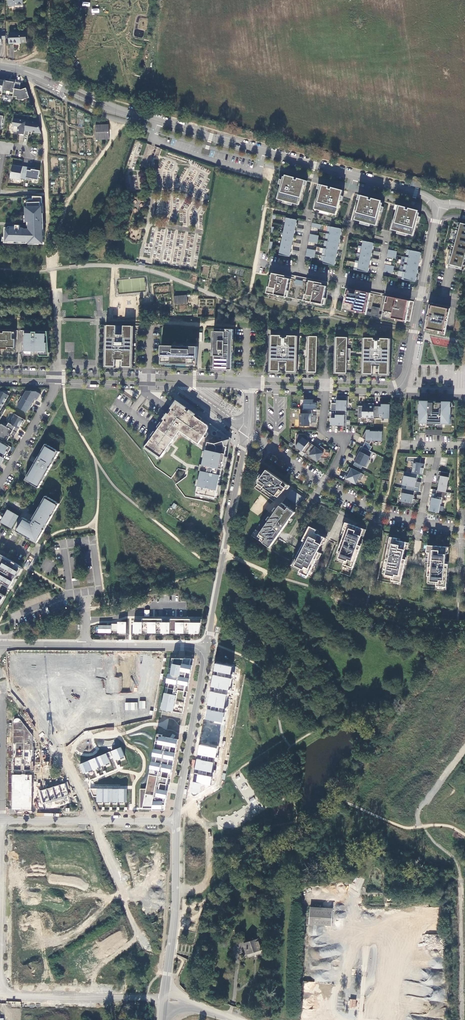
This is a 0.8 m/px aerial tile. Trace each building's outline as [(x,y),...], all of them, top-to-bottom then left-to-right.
[(26,32),(9,33),(9,44),(21,44),(21,42),(26,42),(26,32)] [(9,81),(4,80),(2,94),(13,96),(15,82),(16,80),(9,79),(9,81)] [(15,82),(13,96),(17,97),(16,99),(22,100),(29,97),(26,88),(21,89),(19,89),(21,80),(15,82)] [(24,134),(26,121),(22,120),(17,119),(13,119),(12,124),(13,125),(12,132),(17,133),(17,131),(20,132),(19,134),(24,134)] [(37,122),(26,121),(24,134),(28,135),(29,131),(41,133),(39,127),(37,122)] [(109,124),(96,124),(96,140),(110,139),(109,124)] [(21,180),(25,180),(25,179),(27,167),(18,165),(18,166),(13,165),(10,178),(21,179),(21,180)] [(32,169),(32,167),(27,167),(25,179),(32,180),(32,178),(38,180),(40,170),(32,169)] [(289,176),(285,175),(285,177),(283,176),(282,180),(280,179),(279,184),(281,184),(277,199),(283,200),(283,203),(292,205),(293,203),(299,205),(304,185),(306,186),(307,181),(305,180),(297,178),(297,180),(294,179),(295,177),(289,176)] [(325,185),(321,184),(319,184),(317,189),(319,189),(314,209),(320,210),(320,213),(329,215),(330,213),(336,215),(340,200),(342,201),(343,196),(341,195),(342,194),(343,190),(331,187),(331,189),(328,188),(329,186),(325,185)] [(365,196),(361,195),(359,195),(358,199),(360,200),(354,220),(361,221),(360,223),(370,226),(370,224),(376,225),(380,211),(382,212),(384,207),(382,206),(382,203),(381,202),(381,200),(372,198),(371,200),(369,199),(369,197),(365,196)] [(42,196),(32,196),(33,199),(28,199),(28,207),(25,207),(26,222),(29,222),(29,229),(27,229),(24,229),(24,228),(20,228),(20,225),(16,225),(16,227),(5,227),(4,243),(9,243),(9,241),(22,242),(22,243),(27,243),(27,242),(35,242),(35,243),(43,244),(43,236),(42,236),(42,233),(43,233),(42,210),(41,210),(40,203),(42,203),(42,196)] [(402,206),(398,205),(396,204),(394,209),(397,210),(391,229),(398,231),(397,233),(406,236),(407,234),(413,235),(417,221),(419,221),(421,217),(418,216),(419,213),(418,212),(418,210),(409,208),(408,210),(405,209),(406,207),(402,206)] [(296,220),(296,219),(286,217),(286,218),(285,225),(283,232),(282,239),(282,240),(280,247),(279,254),(289,256),(288,256),(289,255),(290,255),(291,252),(289,252),(290,248),(292,248),(292,245),(291,245),(292,241),(292,240),(293,240),(294,237),(292,237),(293,233),(295,233),(295,230),(294,230),(294,226),(295,225),(296,226),(297,223),(295,222),(296,220)] [(457,222),(457,223),(456,226),(456,228),(459,229),(459,230),(455,230),(454,233),(454,237),(452,240),(452,242),(455,243),(455,244),(452,243),(451,245),(450,249),(449,254),(448,258),(451,259),(451,260),(449,264),(449,266),(462,270),(464,257),(464,224),(457,222)] [(341,229),(341,228),(328,226),(327,226),(328,226),(327,231),(330,232),(330,233),(329,234),(326,233),(325,238),(328,239),(328,240),(328,241),(325,240),(325,241),(324,246),(327,246),(327,247),(326,248),(323,248),(322,253),(325,254),(325,255),(325,256),(322,255),(321,260),(324,261),(324,262),(323,263),(334,265),(333,265),(334,264),(335,264),(336,261),(334,261),(335,258),(335,256),(337,257),(337,254),(336,253),(336,251),(337,251),(337,250),(336,250),(337,249),(338,249),(339,246),(337,246),(338,243),(338,242),(340,242),(340,239),(339,239),(339,236),(340,236),(339,236),(340,234),(341,235),(342,232),(340,231),(341,229)] [(353,269),(367,272),(367,271),(367,270),(368,271),(369,268),(368,267),(368,264),(368,263),(370,263),(370,260),(369,260),(370,257),(370,256),(371,256),(372,253),(370,253),(371,249),(371,248),(373,249),(373,246),(372,245),(373,243),(373,242),(363,240),(363,241),(362,246),(358,245),(358,247),(362,248),(360,253),(357,253),(356,255),(360,255),(359,261),(355,260),(355,262),(359,263),(357,268),(354,267),(353,269)] [(420,252),(407,249),(406,254),(409,255),(409,256),(409,257),(405,256),(405,257),(404,262),(408,262),(407,263),(407,265),(404,264),(403,269),(406,270),(406,271),(406,272),(402,271),(401,276),(405,277),(404,278),(404,279),(414,282),(414,281),(414,280),(416,280),(416,277),(415,277),(416,274),(416,273),(417,273),(418,270),(417,270),(417,267),(417,265),(419,266),(419,263),(418,262),(419,259),(419,258),(420,258),(421,255),(419,255),(420,252)] [(289,278),(285,278),(283,277),(283,279),(278,278),(279,274),(272,273),(270,287),(268,286),(267,293),(287,297),(289,290),(287,290),(289,278)] [(324,298),(326,286),(322,285),(321,285),(320,286),(315,285),(316,284),(309,282),(307,294),(305,294),(304,300),(324,304),(326,298),(324,298)] [(367,312),(370,295),(360,293),(361,291),(355,290),(349,288),(349,289),(347,288),(343,308),(367,312)] [(187,295),(174,295),(174,305),(187,304),(187,295)] [(401,299),(396,298),(396,300),(386,298),(382,316),(406,320),(410,301),(408,300),(401,299)] [(431,309),(431,305),(448,308),(447,312),(449,313),(450,307),(430,303),(429,309),(431,309)] [(448,308),(431,305),(431,309),(429,309),(428,314),(426,321),(425,328),(445,332),(446,330),(449,313),(447,312),(448,308)] [(380,308),(372,306),(371,314),(378,315),(380,308)] [(116,325),(107,325),(106,366),(115,366),(115,359),(122,359),(122,366),(131,367),(132,345),(132,326),(123,326),(123,335),(116,334),(116,325)] [(215,344),(214,369),(218,369),(218,368),(230,369),(230,370),(232,370),(233,352),(232,352),(232,339),(233,339),(233,329),(224,329),(224,330),(221,330),(221,329),(215,329),(215,344)] [(33,331),(25,330),(25,341),(25,354),(47,354),(48,343),(46,343),(46,331),(40,331),(40,332),(33,332),(33,331)] [(0,331),(0,347),(15,347),(15,332),(0,331)] [(272,335),(271,370),(280,371),(280,363),(287,363),(286,371),(295,371),(296,336),(287,335),(287,338),(281,337),(281,335),(272,335)] [(309,336),(308,372),(316,372),(317,351),(318,351),(318,343),(317,343),(317,336),(309,336)] [(348,337),(337,337),(337,343),(336,343),(335,351),(336,351),(336,372),(347,372),(347,360),(350,360),(350,349),(347,348),(348,337)] [(365,338),(364,373),(373,373),(373,365),(380,366),(379,373),(388,374),(389,338),(380,338),(380,340),(373,340),(373,338),(365,338)] [(197,363),(197,346),(161,345),(161,352),(161,363),(197,363)] [(9,395),(7,394),(9,391),(0,390),(0,410),(9,395)] [(22,397),(33,403),(36,398),(37,399),(40,394),(36,391),(26,391),(22,397)] [(306,399),(304,399),(303,409),(312,409),(316,410),(316,405),(313,405),(313,402),(313,395),(307,395),(306,399)] [(17,407),(27,412),(30,406),(31,407),(33,403),(22,397),(21,396),(18,401),(20,402),(17,407)] [(347,396),(336,396),(336,403),(331,403),(331,410),(335,410),(347,410),(347,396)] [(210,434),(221,442),(224,441),(225,446),(228,446),(223,469),(225,469),(231,438),(215,427),(177,400),(155,431),(149,439),(151,440),(177,403),(181,406),(207,424),(208,425),(208,426),(209,428),(208,429),(207,432),(210,434)] [(429,401),(420,400),(419,423),(450,424),(451,401),(442,401),(442,402),(435,402),(435,404),(429,404),(429,401)] [(208,425),(207,424),(181,406),(177,403),(151,440),(146,446),(162,457),(180,430),(199,444),(203,438),(207,432),(208,429),(209,428),(208,426),(208,425)] [(374,406),(374,403),(368,403),(368,406),(358,406),(358,417),(367,417),(367,419),(374,419),(374,418),(374,406)] [(389,418),(390,404),(381,404),(381,406),(374,406),(374,418),(389,418)] [(309,422),(316,422),(316,417),(311,416),(312,409),(303,409),(300,409),(300,426),(309,426),(309,422)] [(335,418),(331,418),(330,425),(346,425),(347,410),(335,410),(335,418)] [(23,424),(25,420),(15,414),(9,423),(9,422),(6,427),(7,427),(16,432),(22,423),(23,424)] [(16,432),(7,427),(6,427),(1,424),(0,425),(0,437),(7,440),(10,436),(9,435),(10,433),(14,436),(16,432)] [(382,430),(366,430),(362,438),(366,440),(363,447),(370,450),(372,446),(369,445),(372,440),(382,440),(382,430)] [(305,453),(312,444),(306,439),(308,436),(305,434),(296,434),(296,446),(305,453)] [(222,469),(223,469),(228,446),(225,446),(224,441),(222,441),(221,442),(215,443),(212,443),(208,442),(207,449),(197,493),(217,497),(222,474),(221,474),(222,469)] [(2,457),(6,451),(8,452),(11,447),(6,444),(6,446),(0,442),(0,456),(2,457)] [(39,487),(59,451),(46,444),(36,461),(25,480),(39,487)] [(321,446),(318,449),(312,444),(305,453),(317,462),(320,457),(329,458),(330,452),(326,452),(326,450),(321,446)] [(363,465),(366,467),(370,460),(369,459),(372,452),(370,450),(363,447),(361,446),(357,452),(359,453),(358,455),(355,461),(363,465)] [(420,463),(421,457),(408,457),(407,460),(411,461),(410,466),(413,466),(412,473),(418,474),(422,475),(424,463),(420,463)] [(361,480),(364,474),(349,466),(346,471),(348,472),(345,478),(356,483),(358,479),(361,480)] [(279,478),(267,469),(258,483),(278,497),(283,491),(286,487),(283,484),(284,482),(279,478)] [(438,475),(441,475),(438,490),(436,498),(443,499),(446,500),(447,492),(446,492),(449,473),(438,470),(438,475)] [(421,482),(417,481),(418,474),(412,473),(405,471),(402,484),(407,485),(406,489),(415,490),(419,491),(421,482)] [(406,489),(404,488),(403,493),(402,492),(401,501),(415,504),(416,499),(414,499),(413,499),(414,496),(415,490),(406,489)] [(304,499),(291,490),(286,497),(299,506),(304,499)] [(37,542),(59,503),(46,495),(32,518),(35,520),(34,521),(33,523),(23,517),(16,530),(37,542)] [(442,504),(443,499),(436,498),(432,497),(429,511),(439,512),(440,504),(442,504)] [(295,512),(282,502),(259,536),(272,545),(280,534),(295,512)] [(0,512),(0,520),(3,521),(2,522),(11,528),(19,515),(9,510),(6,515),(0,512)] [(342,537),(335,560),(341,563),(340,567),(351,572),(365,532),(342,523),(340,531),(344,533),(342,537)] [(317,531),(309,527),(299,547),(289,565),(300,570),(298,573),(311,579),(323,555),(320,553),(321,550),(326,539),(317,534),(317,531)] [(403,558),(406,542),(397,540),(398,538),(390,536),(384,568),(387,569),(386,574),(392,575),(391,579),(401,582),(406,561),(406,559),(403,558)] [(445,563),(447,546),(427,545),(427,552),(429,552),(429,564),(427,576),(431,576),(430,581),(437,581),(437,586),(444,586),(446,586),(448,563),(445,563)] [(0,555),(0,582),(10,587),(21,567),(0,555)] [(202,619),(134,618),(134,633),(199,633),(202,619)] [(127,622),(118,622),(118,624),(118,631),(118,633),(127,633),(127,622)] [(14,676),(20,676),(20,684),(36,684),(69,684),(86,685),(86,688),(107,689),(107,676),(111,677),(111,658),(15,658),(14,676)] [(150,696),(150,659),(122,658),(121,696),(150,696)] [(165,692),(160,711),(162,711),(169,712),(172,712),(172,710),(184,713),(185,706),(187,696),(188,691),(185,690),(186,685),(188,685),(189,686),(194,658),(179,658),(172,658),(165,692)] [(217,663),(207,719),(208,719),(216,720),(216,723),(223,724),(226,712),(228,713),(229,709),(225,708),(228,694),(231,695),(232,690),(230,690),(232,678),(234,678),(235,675),(232,674),(234,667),(217,663)] [(36,684),(56,727),(77,717),(69,700),(69,684),(36,684)] [(14,722),(14,770),(33,770),(33,735),(20,719),(18,718),(16,718),(15,719),(14,720),(14,722)] [(176,750),(178,739),(163,736),(162,736),(162,734),(157,733),(147,788),(140,789),(140,808),(153,808),(153,810),(165,810),(166,804),(170,784),(167,784),(168,778),(171,778),(171,775),(176,750)] [(194,785),(193,790),(192,793),(192,794),(193,796),(194,796),(195,796),(201,792),(209,787),(212,785),(214,776),(215,776),(216,772),(213,772),(215,762),(214,761),(214,760),(218,761),(219,757),(217,757),(219,747),(203,744),(201,744),(194,785)] [(121,747),(112,751),(116,761),(125,757),(121,747)] [(112,756),(110,752),(80,764),(84,774),(111,763),(108,758),(112,756)] [(13,774),(13,809),(32,809),(33,774),(13,774)] [(41,790),(44,802),(69,795),(66,783),(41,790)] [(96,802),(127,803),(127,789),(89,789),(93,797),(96,797),(96,802)] [(163,835),(113,834),(113,838),(120,853),(143,855),(143,915),(162,915),(163,835)] [(310,909),(309,924),(332,926),(333,911),(310,909)] [(248,956),(262,951),(258,940),(243,945),(245,950),(246,950),(248,956)] [(8,948),(11,955),(18,951),(14,945),(8,948)]
